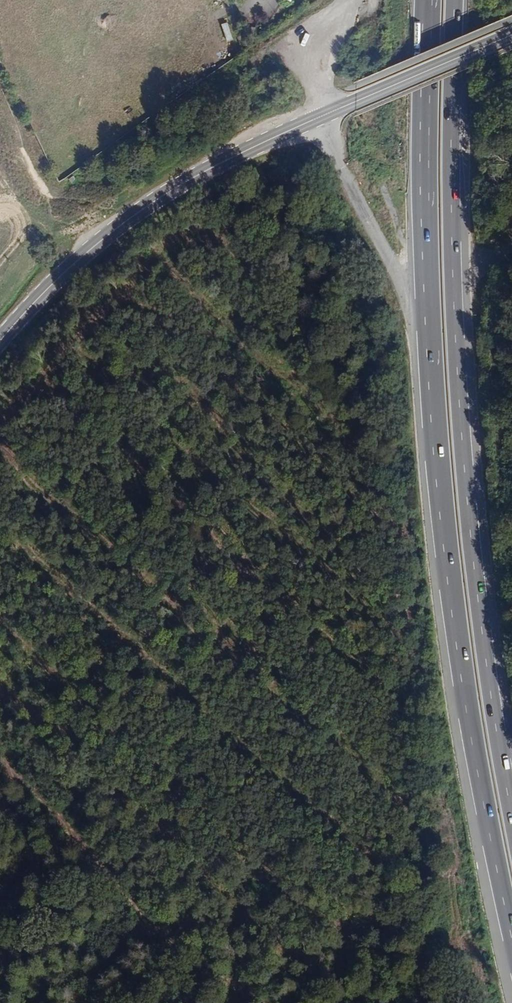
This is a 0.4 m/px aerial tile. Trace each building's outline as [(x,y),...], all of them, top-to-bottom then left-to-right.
[(226,41),(232,40),(228,22),(222,24),(226,41)]
